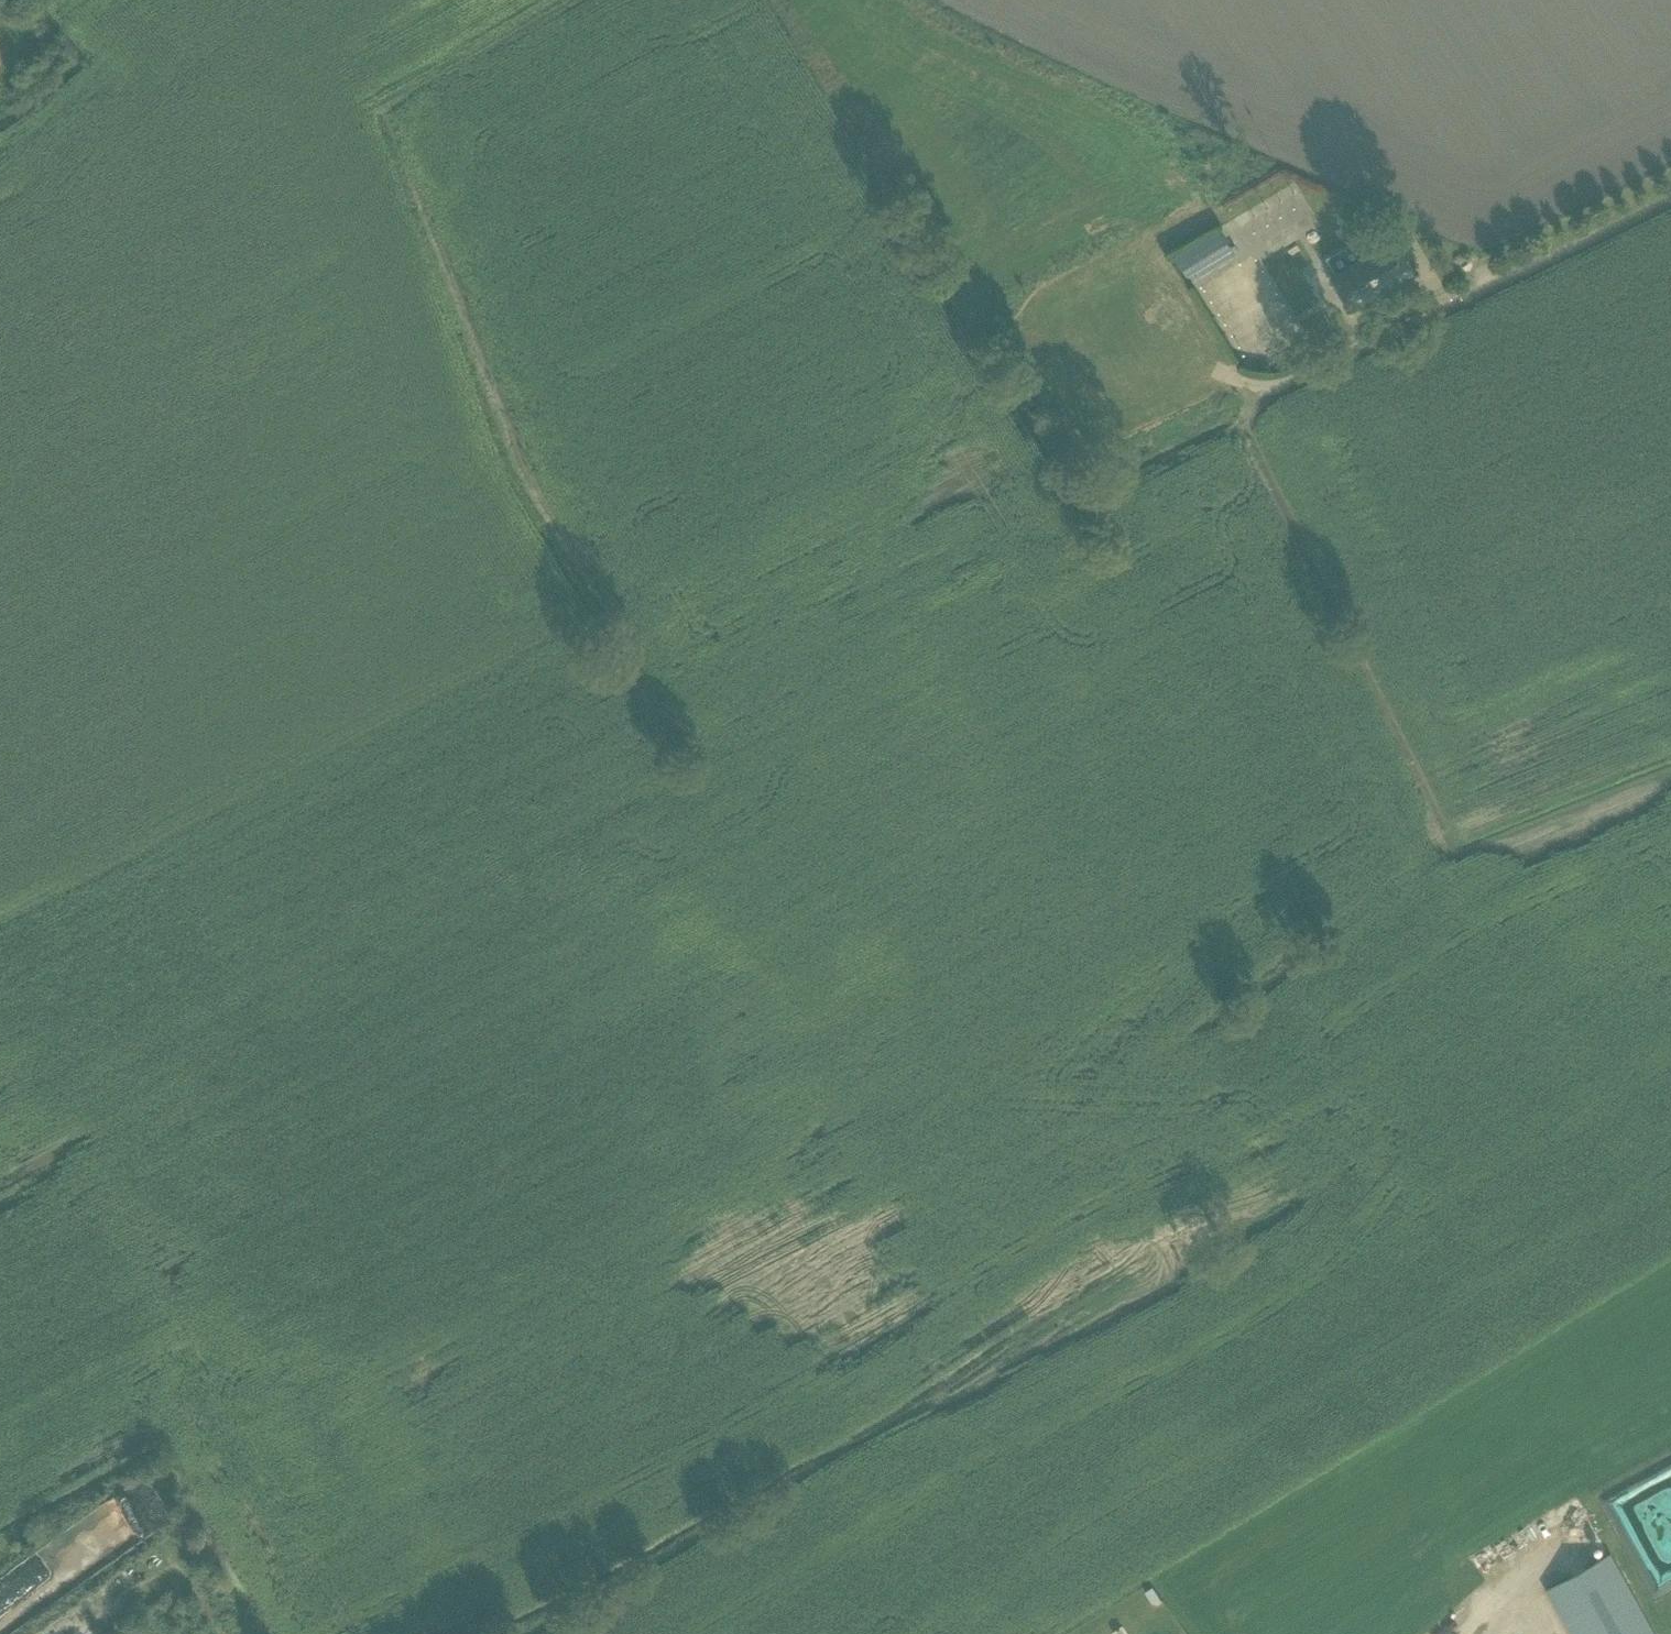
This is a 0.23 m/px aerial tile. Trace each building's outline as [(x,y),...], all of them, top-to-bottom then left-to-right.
[(1190,281),(1235,254),(1222,234),(1177,261),(1190,281)] [(1331,277),(1351,311),(1414,273),(1394,239),(1331,277)] [(1609,1556),(1547,1590),(1572,1633),(1653,1633),(1609,1556)] [(1152,1586),(1145,1591),(1152,1602),(1159,1597),(1152,1586)] [(144,1621),(126,1633),(153,1633),(144,1621)]
